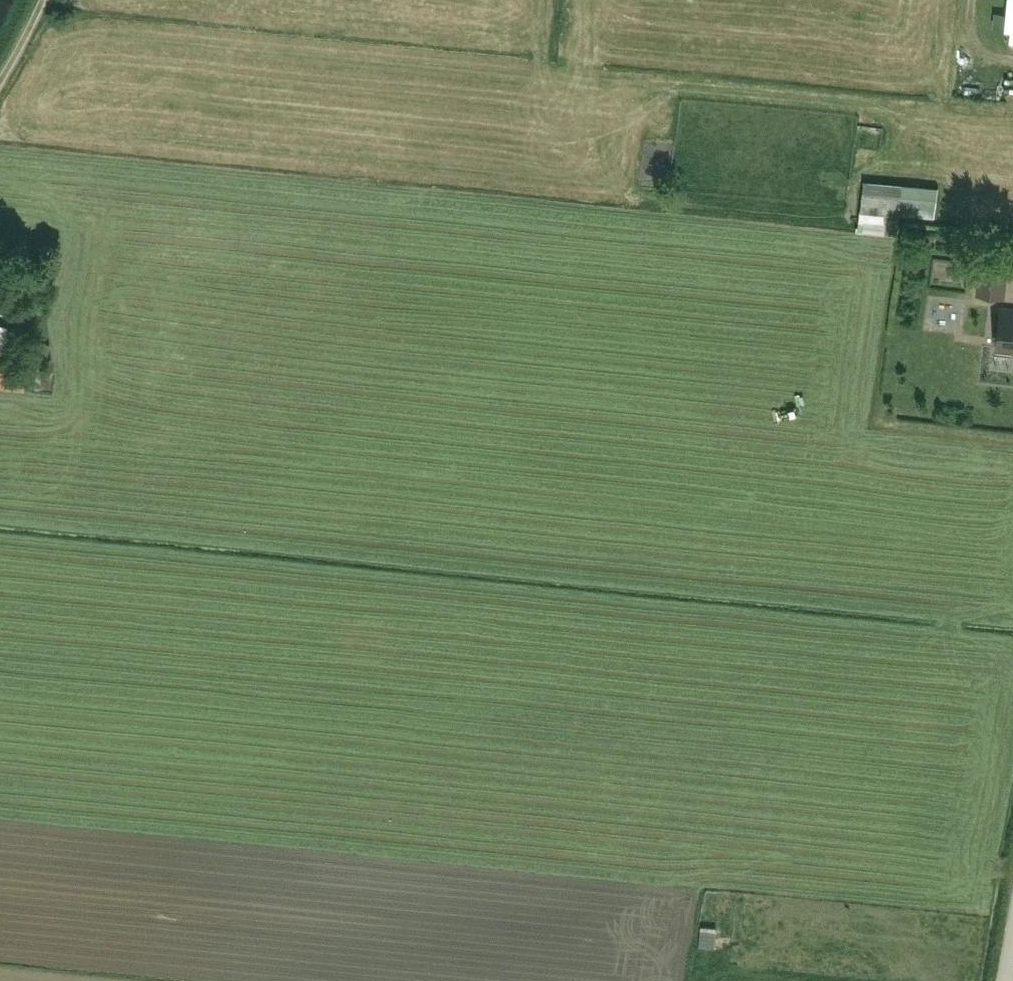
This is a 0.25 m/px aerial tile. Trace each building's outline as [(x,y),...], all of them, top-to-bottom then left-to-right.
[(861,213),(899,216),(903,184),(863,181),(861,213)] [(977,293),(1003,296),(1007,266),(981,263),(977,293)] [(1001,308),(996,348),(1012,350),(1012,309),(1001,308)] [(23,385),(23,360),(0,359),(0,384),(23,385)] [(714,948),(716,927),(700,926),(699,947),(714,948)]
